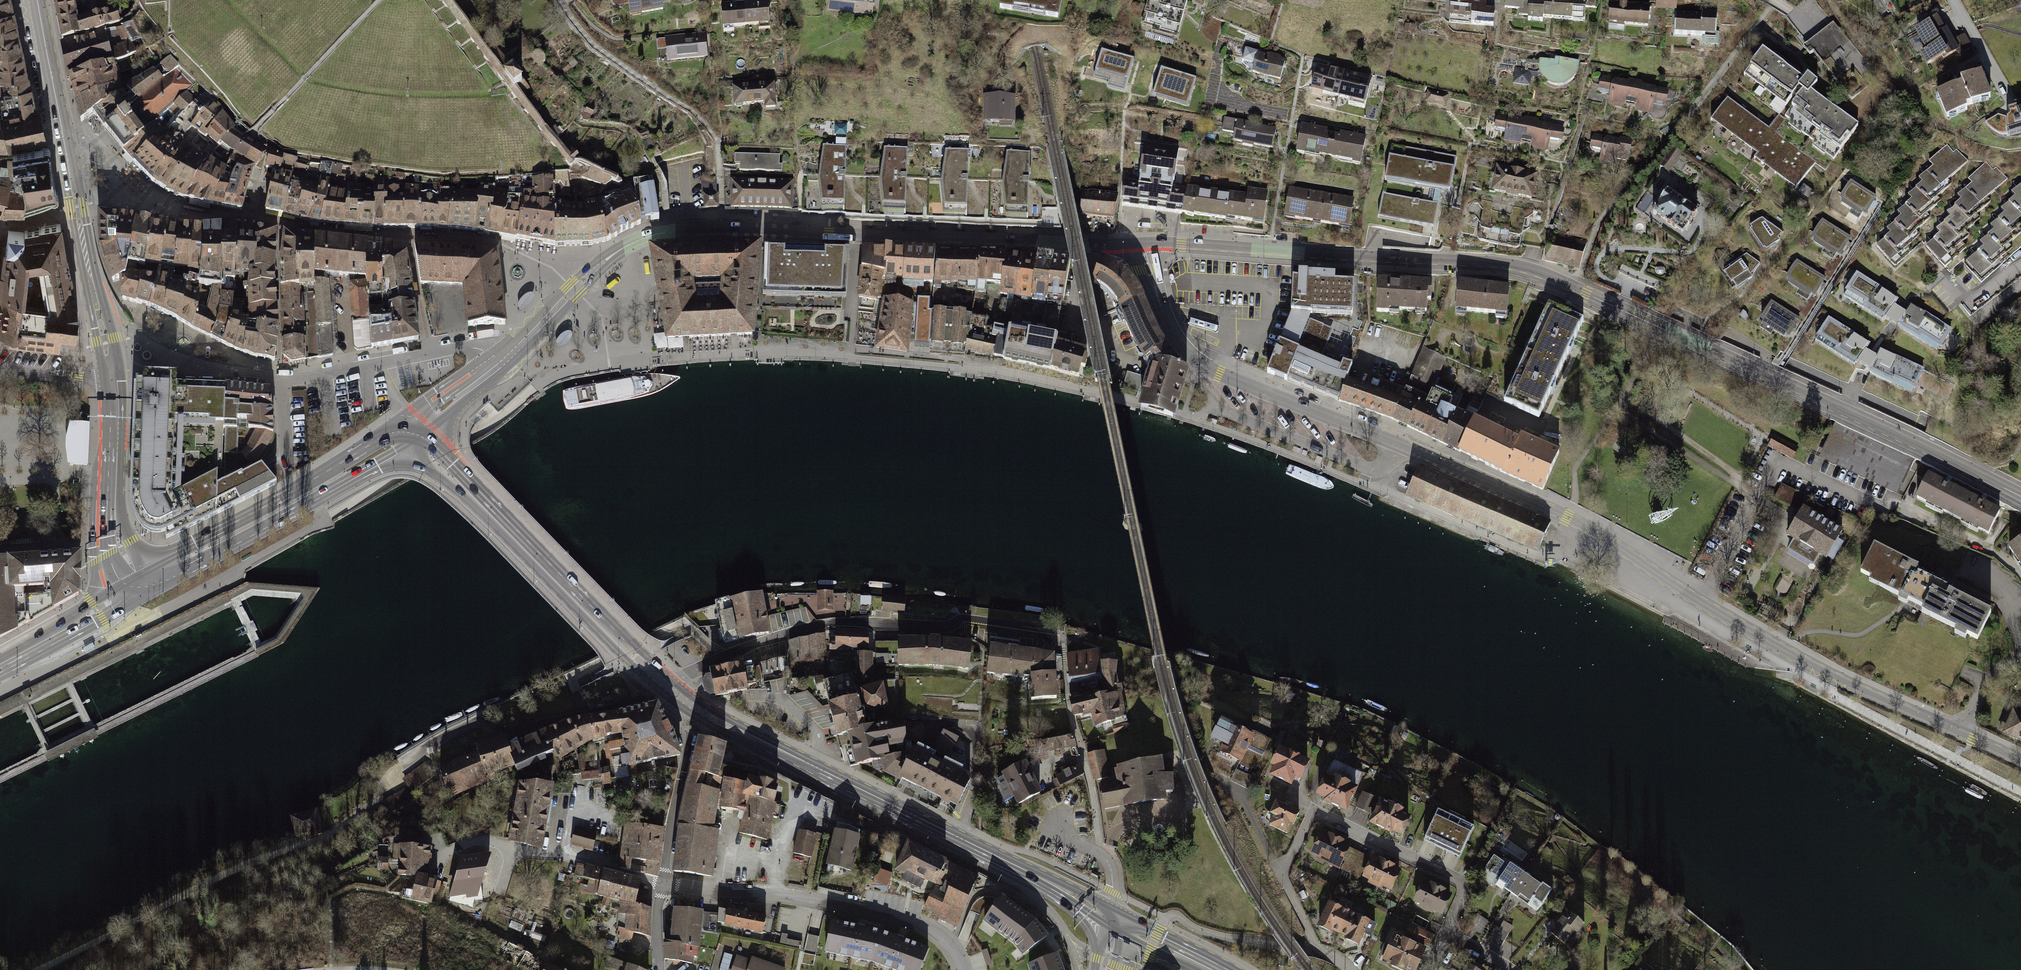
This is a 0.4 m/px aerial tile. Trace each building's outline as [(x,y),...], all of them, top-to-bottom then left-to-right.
[(119,22),(116,11),(78,22),(74,7),(88,4),(88,0),(54,0),(63,39),(119,22)] [(502,82),(570,168),(580,171),(578,177),(604,188),(608,185),(618,184),(619,180),(582,162),(577,161),(580,158),(577,155),(571,159),(530,106),(516,88),(505,73),(500,66),(489,50),(453,0),(441,0),(502,82)] [(672,0),(628,0),(630,14),(663,9),(662,4),(672,2),(672,0)] [(1003,13),(1066,23),(1070,0),(1005,0),(1003,13)] [(1183,42),(1193,0),(1149,0),(1142,33),(1183,42)] [(1445,21),(1472,22),(1471,29),(1497,30),(1498,13),(1481,12),(1482,0),(1445,0),(1445,21)] [(1531,0),(1508,0),(1508,18),(1531,18),(1531,0)] [(1535,23),(1591,25),(1592,0),(1536,0),(1535,23)] [(1652,9),(1663,9),(1663,0),(1653,0),(1652,9)] [(1663,9),(1674,9),(1674,0),(1663,0),(1663,9)] [(1647,4),(1606,1),(1604,25),(1645,28),(1647,4)] [(1809,1),(1788,20),(1850,84),(1859,75),(1864,64),(1859,55),(1809,1)] [(767,3),(744,5),(746,25),(769,23),(767,3)] [(744,5),(722,6),(723,27),(746,25),(744,5)] [(0,7),(0,22),(16,20),(13,6),(0,7)] [(1969,46),(1962,31),(1950,37),(1937,12),(1910,27),(1923,50),(1918,53),(1926,69),(1969,46)] [(1713,15),(1673,14),(1673,37),(1712,38),(1713,15)] [(0,22),(0,34),(18,31),(16,20),(0,22)] [(99,31),(63,44),(69,78),(113,63),(117,61),(124,59),(127,57),(136,52),(130,41),(132,40),(131,39),(139,35),(132,21),(113,29),(105,30),(99,31)] [(0,34),(0,50),(22,46),(18,31),(0,34)] [(668,60),(706,56),(704,35),(666,39),(668,60)] [(0,50),(0,74),(28,73),(22,46),(0,50)] [(544,76),(548,70),(542,65),(544,61),(545,57),(544,53),(540,51),(536,50),(533,51),(527,57),(534,64),(532,66),(544,76)] [(1134,60),(1101,50),(1095,71),(1095,72),(1110,77),(1108,82),(1107,88),(1124,93),(1133,62),(1134,60)] [(1248,51),(1245,65),(1257,67),(1255,76),(1284,83),(1289,60),(1248,51)] [(1848,141),(1857,128),(1809,95),(1816,84),(1803,75),(1800,80),(1757,51),(1740,76),(1795,114),(1792,118),(1816,135),(1812,139),(1833,154),(1844,138),(1848,141)] [(123,94),(93,115),(98,122),(104,130),(133,165),(169,133),(182,142),(192,151),(165,192),(183,198),(245,213),(268,149),(255,139),(246,133),(169,55),(145,76),(123,94)] [(117,61),(120,72),(131,68),(127,57),(124,59),(117,61)] [(1576,62),(1538,57),(1537,70),(1543,80),(1554,86),(1566,82),(1574,72),(1576,62)] [(113,63),(69,78),(73,88),(92,80),(115,70),(113,63)] [(1344,72),(1319,66),(1312,95),(1338,101),(1338,99),(1344,72)] [(516,88),(524,82),(513,68),(505,73),(516,88)] [(1161,68),(1159,74),(1194,84),(1196,78),(1170,71),(1161,68)] [(1527,84),(1529,70),(1513,68),(1511,82),(1527,84)] [(1110,77),(1095,72),(1095,71),(1086,69),(1084,75),(1108,82),(1110,77)] [(92,80),(73,88),(77,104),(104,90),(119,84),(115,70),(92,80)] [(1991,99),(1977,70),(1932,91),(1946,120),(1991,99)] [(1374,79),(1344,72),(1338,99),(1349,102),(1348,106),(1367,110),(1374,79)] [(28,73),(0,74),(0,90),(3,90),(3,92),(31,87),(28,73)] [(1194,84),(1159,74),(1153,96),(1156,97),(1157,91),(1189,100),(1194,84)] [(1659,102),(1669,103),(1671,88),(1600,76),(1597,90),(1612,92),(1609,109),(1656,116),(1659,102)] [(104,90),(77,104),(81,121),(86,119),(90,116),(93,115),(123,94),(119,84),(104,90)] [(753,86),(755,103),(775,102),(773,84),(753,86)] [(755,103),(753,86),(733,87),(735,105),(755,103)] [(0,111),(0,114),(35,105),(31,87),(3,92),(2,111),(0,111)] [(1188,107),(1189,100),(1157,91),(1156,97),(1188,107)] [(1804,196),(1809,189),(1799,181),(1815,160),(1777,132),(1782,126),(1772,119),(1767,127),(1726,97),(1708,120),(1753,154),(1749,159),(1792,191),(1794,188),(1804,196)] [(987,109),(987,119),(1000,119),(1000,123),(1011,123),(1011,99),(984,99),(984,109),(987,109)] [(35,105),(0,114),(1,118),(5,130),(8,146),(42,138),(35,105)] [(0,111),(0,145),(8,146),(5,130),(1,118),(0,114),(0,111)] [(1549,141),(1559,143),(1562,125),(1494,114),(1491,130),(1505,132),(1502,148),(1546,155),(1549,141)] [(1235,144),(1276,149),(1278,128),(1236,123),(1237,118),(1225,117),(1223,134),(1236,136),(1235,144)] [(1369,135),(1301,125),(1297,156),(1365,166),(1369,135)] [(169,133),(133,165),(153,185),(182,142),(169,133)] [(1634,141),(1591,135),(1589,151),(1603,153),(1601,167),(1619,169),(1620,158),(1632,159),(1634,141)] [(1128,182),(1126,207),(1184,213),(1187,190),(1179,189),(1184,142),(1149,138),(1144,184),(1128,182)] [(819,181),(823,210),(844,211),(845,179),(846,140),(835,140),(835,145),(831,145),(831,147),(824,147),(820,175),(819,175),(819,172),(807,172),(807,180),(819,181)] [(182,142),(153,185),(165,192),(192,151),(182,142)] [(1393,145),(1388,182),(1457,192),(1463,156),(1393,145)] [(1967,162),(1956,150),(1952,153),(1946,147),(1928,163),(1933,168),(1918,181),(1922,185),(1908,198),(1911,201),(1897,214),(1900,217),(1886,230),(1889,234),(1875,246),(1893,266),(1900,259),(1894,252),(1909,239),(1906,235),(1920,223),(1917,218),(1931,205),(1927,201),(1967,162)] [(22,174),(25,186),(23,208),(42,202),(56,196),(48,148),(13,154),(14,179),(15,179),(15,176),(22,174)] [(1670,173),(1683,154),(1674,148),(1661,167),(1670,173)] [(906,181),(907,149),(885,149),(880,182),(884,212),(906,213),(906,181)] [(283,155),(270,151),(267,166),(280,169),(281,167),(283,155)] [(968,183),(969,151),(947,151),(942,184),(945,214),(967,215),(968,183)] [(1003,186),(1006,216),(1028,217),(1029,186),(1030,153),(1008,152),(1003,186)] [(1,155),(0,160),(0,177),(9,178),(10,179),(14,179),(13,154),(1,155)] [(779,155),(740,154),(740,164),(741,164),(741,171),(773,171),(773,167),(779,167),(779,155)] [(296,158),(283,155),(281,167),(294,170),(296,158)] [(292,176),(283,215),(295,218),(303,193),(307,178),(306,178),(310,162),(296,158),(294,170),(293,174),(292,176)] [(1969,220),(2006,182),(1987,160),(1965,180),(1970,185),(1957,197),(1961,201),(1947,214),(1950,217),(1935,230),(1939,234),(1925,247),(1943,267),(1950,259),(1945,254),(1960,240),(1957,237),(1971,223),(1969,220)] [(303,193),(295,218),(309,221),(314,206),(315,202),(319,181),(320,173),(319,173),(321,163),(310,162),(306,178),(307,178),(303,193)] [(321,162),(321,163),(319,173),(320,173),(319,181),(315,202),(314,206),(309,221),(310,222),(319,223),(325,202),(327,190),(329,182),(331,174),(333,163),(321,162)] [(1545,176),(1497,167),(1492,194),(1540,202),(1545,176)] [(270,192),(266,211),(274,213),(283,215),(292,176),(275,172),(270,192)] [(406,180),(406,191),(405,211),(403,228),(418,228),(420,195),(421,183),(422,183),(423,175),(405,173),(405,180),(406,180)] [(352,176),(331,174),(329,182),(327,190),(325,202),(319,223),(344,225),(345,217),(347,206),(350,185),(352,176)] [(352,175),(352,176),(350,185),(347,206),(345,217),(344,225),(354,226),(363,227),(373,227),(375,200),(375,194),(374,194),(374,183),(366,178),(352,175)] [(442,178),(423,175),(422,183),(421,183),(420,195),(418,228),(438,228),(439,214),(439,206),(440,196),(441,189),(442,178)] [(505,214),(500,235),(517,240),(520,224),(522,210),(521,210),(522,204),(523,198),(523,184),(522,175),(518,175),(509,175),(509,176),(508,196),(509,199),(507,214),(505,214)] [(495,184),(494,189),(491,212),(488,234),(493,234),(500,235),(505,214),(507,214),(509,199),(508,196),(509,176),(496,177),(495,184)] [(553,176),(534,179),(535,196),(535,201),(556,200),(553,176)] [(0,177),(0,209),(3,210),(9,184),(10,179),(9,178),(0,177)] [(704,208),(717,207),(716,178),(702,181),(703,195),(704,196),(704,208)] [(639,211),(640,221),(645,220),(645,224),(659,222),(654,186),(652,179),(633,182),(636,199),(633,199),(639,211)] [(796,183),(732,181),(731,208),(798,210),(796,183)] [(374,182),(374,183),(374,194),(375,194),(375,200),(373,227),(376,228),(385,228),(385,222),(387,191),(388,182),(374,182)] [(1848,183),(1839,201),(1867,215),(1876,197),(1848,183)] [(25,186),(9,184),(3,210),(23,209),(23,208),(25,186)] [(457,185),(455,190),(453,203),(449,228),(460,230),(468,231),(488,234),(491,212),(494,189),(478,187),(478,191),(465,193),(465,185),(457,185)] [(1980,284),(2001,265),(1997,261),(2004,255),(2001,251),(2018,236),(2015,232),(2020,227),(2020,185),(2010,195),(2013,198),(1999,211),(2002,215),(1987,227),(1991,231),(1977,243),(1981,248),(1962,264),(1980,284)] [(1242,221),(1245,191),(1190,186),(1187,215),(1242,221)] [(1245,191),(1242,221),(1267,223),(1270,188),(1246,186),(1245,191)] [(1358,198),(1288,188),(1284,219),(1353,228),(1358,198)] [(455,190),(441,189),(440,196),(439,206),(439,214),(438,228),(449,228),(453,203),(455,190)] [(406,191),(387,191),(385,222),(385,228),(403,228),(405,211),(406,191)] [(1698,212),(1667,192),(1655,210),(1654,210),(1653,212),(1652,214),(1653,216),(1655,218),(1656,217),(1682,235),(1698,212)] [(601,203),(607,243),(641,226),(640,221),(639,211),(633,199),(630,193),(614,201),(601,203)] [(1082,193),(1081,215),(1112,218),(1118,196),(1082,193)] [(520,224),(517,240),(555,247),(556,208),(556,200),(535,201),(535,196),(525,195),(522,210),(520,224)] [(1441,204),(1387,196),(1384,219),(1438,226),(1441,204)] [(556,208),(555,247),(587,246),(591,246),(607,243),(601,203),(602,201),(584,204),(585,206),(556,208)] [(1464,249),(1525,257),(1527,239),(1543,241),(1545,221),(1469,211),(1464,249)] [(175,224),(102,213),(103,249),(113,282),(121,280),(123,299),(144,305),(152,307),(246,354),(275,361),(276,286),(277,257),(280,230),(240,226),(208,228),(175,224)] [(1765,220),(1753,229),(1771,253),(1784,243),(1782,240),(1785,234),(1765,220)] [(1820,222),(1811,240),(1840,254),(1849,236),(1820,222)] [(10,331),(9,339),(59,344),(61,330),(75,331),(78,312),(60,224),(25,231),(25,232),(8,231),(0,289),(0,329),(10,331)] [(281,267),(281,286),(299,286),(297,266),(298,252),(300,236),(292,234),(284,233),(284,236),(284,246),(281,267)] [(1552,235),(1545,263),(1580,271),(1586,243),(1552,235)] [(314,237),(300,236),(298,252),(297,266),(299,286),(307,286),(309,301),(315,301),(313,286),(313,282),(313,264),(314,254),(314,237)] [(340,240),(314,237),(314,254),(313,264),(313,282),(328,283),(328,286),(334,285),(334,274),(340,275),(340,240)] [(340,240),(340,275),(362,277),(362,283),(351,284),(354,348),(358,351),(365,349),(372,348),(370,331),(369,308),(368,299),(366,273),(366,269),(366,243),(353,242),(340,240)] [(382,244),(366,243),(366,269),(366,273),(368,299),(382,298),(383,298),(381,279),(382,244)] [(383,284),(397,283),(395,263),(395,256),(395,244),(384,243),(384,263),(383,284)] [(752,334),(760,244),(676,247),(675,246),(668,248),(652,249),(659,293),(667,338),(752,334)] [(464,285),(468,326),(505,324),(503,307),(501,288),(499,272),(496,251),(479,251),(464,250),(447,249),(431,248),(415,247),(416,253),(420,282),(464,285)] [(849,250),(765,247),(763,295),(761,332),(843,338),(846,298),(849,250)] [(885,274),(886,263),(887,249),(863,248),(862,270),(883,274),(885,274)] [(893,250),(887,249),(886,263),(885,274),(884,278),(888,278),(889,278),(895,278),(896,278),(904,279),(907,250),(893,250)] [(904,282),(934,284),(936,252),(907,250),(904,279),(904,282)] [(977,283),(980,251),(936,250),(936,252),(934,284),(933,299),(940,300),(941,282),(950,283),(950,281),(958,281),(958,288),(976,291),(977,283)] [(1004,252),(980,251),(977,283),(976,291),(985,292),(986,283),(1001,285),(1004,252)] [(1016,297),(1022,254),(1004,252),(1001,285),(1000,294),(1016,297)] [(395,263),(397,283),(414,281),(409,254),(395,256),(395,263)] [(1022,254),(1016,297),(1032,300),(1032,299),(1038,256),(1022,254)] [(1038,256),(1032,299),(1047,301),(1047,298),(1054,258),(1038,256)] [(1749,256),(1728,270),(1743,290),(1757,281),(1755,277),(1762,265),(1749,256)] [(1054,258),(1047,298),(1064,301),(1071,260),(1054,258)] [(1117,304),(1120,313),(1147,302),(1141,291),(1133,279),(1119,268),(1102,260),(1093,286),(1103,292),(1111,297),(1117,304)] [(1793,262),(1784,280),(1812,294),(1821,276),(1793,262)] [(861,269),(858,299),(877,302),(878,298),(883,274),(862,270),(861,269)] [(1860,273),(1846,296),(1945,355),(1959,331),(1917,306),(1912,314),(1900,307),(1904,300),(1860,273)] [(1312,315),(1353,316),(1354,285),(1335,284),(1335,277),(1298,276),(1298,280),(1292,279),(1291,315),(1312,315)] [(390,308),(417,305),(414,281),(397,283),(383,284),(384,309),(390,308)] [(331,327),(328,286),(328,283),(313,282),(313,286),(315,301),(317,327),(331,327)] [(1432,285),(1377,282),(1376,315),(1427,317),(1427,305),(1431,305),(1432,285)] [(1511,289),(1459,284),(1456,314),(1508,319),(1511,289)] [(331,327),(333,353),(338,352),(334,285),(328,286),(331,327)] [(303,312),(299,286),(281,286),(281,313),(303,312)] [(527,296),(523,299),(519,303),(518,306),(518,309),(519,311),(523,311),(526,310),(530,307),(534,302),(535,299),(535,296),(533,294),(530,295),(527,296)] [(875,349),(908,354),(909,344),(912,304),(912,301),(883,297),(883,298),(875,349)] [(1017,300),(1014,326),(1022,326),(1024,300),(1017,300)] [(309,359),(319,357),(317,327),(315,301),(309,301),(311,326),(308,328),(309,359)] [(918,304),(912,304),(909,344),(915,344),(915,347),(931,349),(933,314),(930,314),(931,301),(918,301),(918,304)] [(1773,301),(1764,319),(1792,333),(1801,315),(1773,301)] [(1132,340),(1146,364),(1170,347),(1165,340),(1147,302),(1120,313),(1132,340)] [(1058,328),(1060,308),(1033,304),(1032,313),(1045,315),(1043,326),(1058,328)] [(1547,304),(1526,354),(1535,358),(1562,369),(1580,329),(1584,320),(1547,304)] [(390,308),(394,346),(422,341),(417,305),(390,308)] [(390,308),(384,309),(383,311),(370,311),(371,324),(373,349),(394,346),(390,308)] [(932,353),(964,355),(964,346),(966,346),(968,336),(972,316),(967,315),(967,312),(933,310),(933,314),(931,349),(930,354),(932,353)] [(304,319),(303,312),(281,313),(283,341),(305,340),(304,323),(304,319)] [(1343,363),(1341,367),(1321,359),(1326,346),(1342,352),(1349,335),(1333,329),(1309,320),(1312,315),(1291,315),(1279,344),(1267,375),(1276,379),(1286,383),(1339,403),(1345,387),(1347,381),(1352,366),(1343,363)] [(994,358),(1005,360),(1010,329),(995,326),(994,329),(987,328),(988,319),(972,316),(968,336),(966,346),(965,352),(994,358)] [(1918,395),(1931,369),(1885,347),(1880,356),(1870,351),(1876,340),(1829,316),(1817,337),(1833,345),(1834,343),(1842,347),(1839,353),(1861,364),(1875,371),(1873,375),(1918,395)] [(333,353),(331,327),(317,327),(319,357),(326,356),(333,355),(333,353)] [(1053,373),(1059,344),(1060,338),(1010,329),(1005,360),(1004,363),(1053,373)] [(564,334),(560,337),(557,341),(555,344),(555,347),(557,349),(560,349),(563,348),(567,344),(571,341),(572,337),(572,334),(570,333),(568,333),(564,334)] [(305,360),(305,340),(283,341),(284,356),(292,362),(298,361),(305,360)] [(1059,344),(1053,373),(1081,381),(1088,352),(1059,344)] [(1186,372),(1170,347),(1146,364),(1151,371),(1161,365),(1186,372)] [(1426,407),(1429,398),(1431,393),(1434,387),(1438,377),(1446,357),(1423,348),(1411,377),(1406,389),(1401,401),(1417,408),(1424,411),(1426,407)] [(1543,416),(1562,369),(1535,358),(1526,354),(1505,405),(1541,421),(1543,416)] [(1179,417),(1192,374),(1186,372),(1161,365),(1151,371),(1144,399),(1141,408),(1140,412),(1177,422),(1179,417)] [(1139,390),(1143,376),(1127,372),(1123,386),(1139,390)] [(166,540),(217,516),(217,505),(218,489),(218,476),(218,474),(222,474),(225,474),(225,479),(250,468),(242,456),(238,456),(238,437),(238,432),(239,426),(239,422),(248,422),(254,422),(253,411),(241,410),(240,405),(226,405),(226,395),(226,385),(177,383),(177,377),(144,375),(144,384),(137,384),(135,430),(131,500),(133,513),(139,526),(145,532),(153,536),(160,536),(166,534),(166,540)] [(1339,405),(1391,425),(1401,401),(1347,381),(1345,387),(1339,403),(1339,405)] [(272,389),(226,385),(226,395),(226,405),(240,405),(241,410),(253,411),(274,410),(272,389)] [(1442,446),(1456,413),(1448,410),(1452,402),(1431,393),(1429,398),(1426,407),(1424,411),(1417,408),(1407,431),(1442,446)] [(1417,408),(1401,401),(1391,425),(1407,431),(1417,408)] [(274,410),(253,411),(254,422),(248,422),(248,430),(256,432),(275,436),(274,410)] [(1442,446),(1461,454),(1475,420),(1456,412),(1456,413),(1442,446)] [(1483,423),(1475,420),(1461,454),(1468,457),(1507,473),(1521,439),(1483,423)] [(1835,423),(1819,457),(1896,494),(1913,460),(1835,423)] [(73,429),(73,464),(87,464),(87,429),(81,429),(73,429)] [(275,436),(256,432),(247,450),(242,456),(250,468),(260,462),(274,441),(275,436)] [(1768,446),(1792,458),(1799,446),(1775,434),(1768,446)] [(1523,436),(1521,439),(1507,473),(1535,485),(1546,489),(1562,452),(1523,436)] [(1420,465),(1405,497),(1538,554),(1552,522),(1420,465)] [(217,505),(217,516),(241,503),(277,485),(262,467),(243,477),(243,476),(218,489),(217,505)] [(1928,476),(1916,501),(1989,536),(2002,512),(1928,476)] [(1775,498),(1799,511),(1806,497),(1782,484),(1775,498)] [(1838,539),(1851,517),(1842,511),(1834,524),(1802,506),(1786,535),(1792,539),(1787,549),(1813,563),(1817,555),(1825,560),(1827,557),(1833,561),(1843,542),(1838,539)] [(2009,546),(2020,564),(2020,538),(2009,546)] [(1865,575),(1912,599),(1928,568),(1881,544),(1865,575)] [(56,607),(79,595),(80,554),(10,558),(0,559),(0,638),(20,627),(20,625),(55,606),(56,607)] [(2001,611),(1926,572),(1909,605),(1985,644),(2001,611)] [(1776,591),(1787,597),(1793,587),(1783,580),(1776,591)] [(833,592),(821,592),(821,610),(834,610),(833,592)] [(761,594),(730,600),(735,623),(766,616),(761,594)] [(885,598),(884,611),(904,613),(906,600),(885,598)] [(735,623),(730,600),(715,605),(724,644),(738,641),(735,623)] [(766,616),(735,623),(738,641),(769,634),(766,616)] [(868,629),(836,628),(836,635),(830,635),(830,649),(842,649),(842,646),(868,647),(868,629)] [(825,658),(823,633),(789,640),(790,660),(825,658)] [(933,639),(897,641),(898,665),(933,664),(968,668),(971,644),(933,639)] [(1052,652),(989,643),(987,672),(1029,676),(1031,700),(1056,697),(1052,652)] [(1066,652),(1069,676),(1102,672),(1100,659),(1098,648),(1066,652)] [(869,651),(857,651),(857,681),(872,681),(872,672),(869,671),(869,651)] [(1117,659),(1100,659),(1102,672),(1103,679),(1101,680),(1103,690),(1121,686),(1116,672),(1117,659)] [(784,679),(783,661),(763,663),(764,681),(784,679)] [(742,666),(711,672),(712,674),(707,676),(703,682),(704,691),(710,695),(716,694),(717,699),(748,692),(746,687),(756,685),(756,682),(762,680),(759,668),(743,671),(742,666)] [(828,701),(856,694),(855,692),(855,690),(850,673),(823,680),(828,701)] [(887,704),(882,682),(857,687),(857,689),(855,690),(855,692),(861,691),(865,709),(887,704)] [(1127,718),(1121,686),(1103,690),(1089,693),(1093,710),(1096,725),(1127,718)] [(1093,710),(1089,693),(1070,697),(1073,714),(1093,710)] [(856,694),(828,701),(837,735),(864,727),(861,717),(865,716),(862,705),(859,705),(856,694)] [(675,731),(659,706),(621,713),(626,736),(624,736),(625,743),(629,768),(638,766),(683,757),(675,731)] [(2010,736),(2020,740),(2020,711),(2019,711),(2010,736)] [(626,736),(621,713),(587,719),(593,740),(594,742),(624,736),(626,736)] [(864,727),(837,735),(841,749),(845,748),(850,766),(880,758),(881,758),(880,754),(887,752),(886,744),(905,740),(905,739),(904,721),(903,717),(864,727)] [(593,740),(587,719),(573,722),(544,735),(555,756),(558,761),(593,740)] [(921,723),(904,721),(905,739),(920,741),(921,723)] [(958,737),(943,729),(933,749),(948,756),(958,737)] [(1247,739),(1229,731),(1223,743),(1240,751),(1236,759),(1252,766),(1265,738),(1251,731),(1247,739)] [(1072,734),(1041,740),(1044,752),(1075,745),(1072,734)] [(555,756),(544,735),(510,749),(516,766),(518,771),(555,756)] [(477,750),(479,756),(488,777),(516,766),(510,749),(506,740),(477,750)] [(702,740),(694,773),(712,777),(715,778),(748,785),(745,799),(749,800),(751,800),(756,781),(757,775),(722,767),(726,747),(702,740)] [(629,768),(625,743),(606,746),(609,770),(602,771),(604,785),(611,784),(611,779),(617,778),(618,788),(631,785),(630,775),(639,774),(638,766),(629,768)] [(1321,764),(1288,748),(1279,766),(1286,770),(1282,777),(1302,787),(1306,779),(1312,782),(1321,764)] [(910,754),(899,776),(958,805),(971,778),(913,749),(910,754)] [(881,758),(880,758),(883,771),(898,778),(899,776),(910,754),(905,751),(881,758)] [(1104,753),(1091,756),(1096,780),(1109,777),(1104,753)] [(479,756),(441,771),(451,798),(490,782),(488,777),(479,756)] [(1102,785),(1105,809),(1164,799),(1163,792),(1173,792),(1171,760),(1116,770),(1119,781),(1102,785)] [(1025,762),(1003,774),(1019,805),(1041,793),(1025,762)] [(1062,772),(1056,775),(1061,785),(1084,774),(1080,764),(1071,768),(1069,764),(1060,768),(1062,772)] [(420,767),(401,780),(410,793),(429,779),(420,767)] [(1267,779),(1243,768),(1237,781),(1260,792),(1267,779)] [(583,781),(598,779),(599,772),(582,774),(583,781)] [(719,832),(713,831),(719,793),(726,794),(726,786),(714,784),(715,778),(694,773),(682,828),(685,828),(678,874),(713,878),(719,832)] [(1369,790),(1336,775),(1324,800),(1357,816),(1369,790)] [(748,785),(715,778),(714,784),(726,786),(726,794),(724,810),(746,813),(749,800),(745,799),(748,785)] [(751,800),(775,806),(780,786),(756,781),(751,800)] [(555,785),(520,785),(510,842),(544,851),(555,785)] [(769,841),(777,806),(775,806),(751,800),(749,800),(746,813),(741,834),(769,841)] [(1423,816),(1388,800),(1377,823),(1412,839),(1423,816)] [(1309,815),(1284,803),(1278,815),(1283,817),(1279,825),(1297,833),(1300,827),(1303,829),(1309,815)] [(849,824),(837,822),(828,863),(851,869),(860,830),(849,824)] [(1477,841),(1439,822),(1430,839),(1440,844),(1436,853),(1457,864),(1462,855),(1468,858),(1477,841)] [(620,869),(632,871),(633,863),(649,866),(648,875),(658,876),(659,865),(664,829),(626,824),(620,869)] [(594,852),(599,833),(588,830),(576,827),(571,846),(584,849),(594,852)] [(418,831),(395,830),(395,839),(417,841),(418,831)] [(815,834),(799,830),(793,852),(809,856),(815,834)] [(1358,846),(1326,831),(1315,854),(1346,869),(1358,846)] [(979,873),(910,840),(896,869),(904,873),(902,878),(921,887),(925,877),(939,884),(944,872),(954,877),(944,900),(930,893),(925,907),(939,913),(944,902),(962,910),(979,873)] [(1536,854),(1515,840),(1488,878),(1542,917),(1561,889),(1528,866),(1536,854)] [(433,848),(400,846),(399,862),(398,876),(417,877),(417,876),(418,874),(425,876),(425,866),(432,866),(433,848)] [(497,883),(504,858),(482,852),(475,876),(497,883)] [(1408,870),(1379,855),(1369,875),(1398,890),(1408,870)] [(389,860),(379,859),(378,870),(388,871),(389,860)] [(471,875),(448,867),(443,882),(466,890),(471,875)] [(624,903),(636,906),(642,881),(589,868),(585,881),(599,885),(596,896),(624,903)] [(888,887),(894,875),(881,869),(875,881),(888,887)] [(425,876),(418,874),(417,876),(417,877),(416,879),(413,899),(433,903),(439,879),(426,876),(425,876)] [(1461,896),(1429,881),(1418,903),(1450,918),(1461,896)] [(1014,939),(1023,952),(1049,933),(1037,917),(1001,892),(983,918),(1014,939)] [(1380,921),(1336,900),(1322,928),(1366,949),(1380,921)] [(650,938),(652,909),(636,906),(624,903),(621,914),(628,917),(627,931),(620,929),(617,938),(632,942),(634,933),(650,938)] [(725,924),(745,928),(749,911),(728,907),(727,910),(719,908),(719,913),(718,921),(725,922),(725,924)] [(700,929),(701,911),(674,908),(671,939),(699,945),(700,929)] [(1597,926),(1576,908),(1555,932),(1576,950),(1597,926)] [(719,913),(701,911),(700,929),(717,932),(718,921),(719,913)] [(766,915),(749,911),(745,928),(763,931),(766,915)] [(1471,929),(1481,935),(1490,921),(1480,915),(1471,929)] [(871,959),(879,927),(830,917),(823,949),(871,959)] [(1519,948),(1507,941),(1515,927),(1503,920),(1487,946),(1511,960),(1519,948)] [(879,927),(871,959),(900,969),(918,969),(927,944),(879,927)] [(1403,935),(1391,960),(1411,969),(1428,969),(1437,952),(1403,935)] [(665,958),(692,964),(693,954),(697,954),(699,945),(671,939),(664,938),(665,958)] [(502,956),(531,969),(543,969),(546,963),(508,945),(502,956)] [(1058,949),(1029,961),(1033,969),(1066,969),(1058,949)] [(756,956),(742,951),(736,969),(751,969),(756,956)] [(790,968),(756,956),(751,969),(789,969),(790,968)] [(608,957),(604,968),(609,969),(640,969),(608,957)] [(1468,966),(1466,968),(1454,961),(1450,967),(1453,969),(1452,969),(1474,969),(1468,966)]
